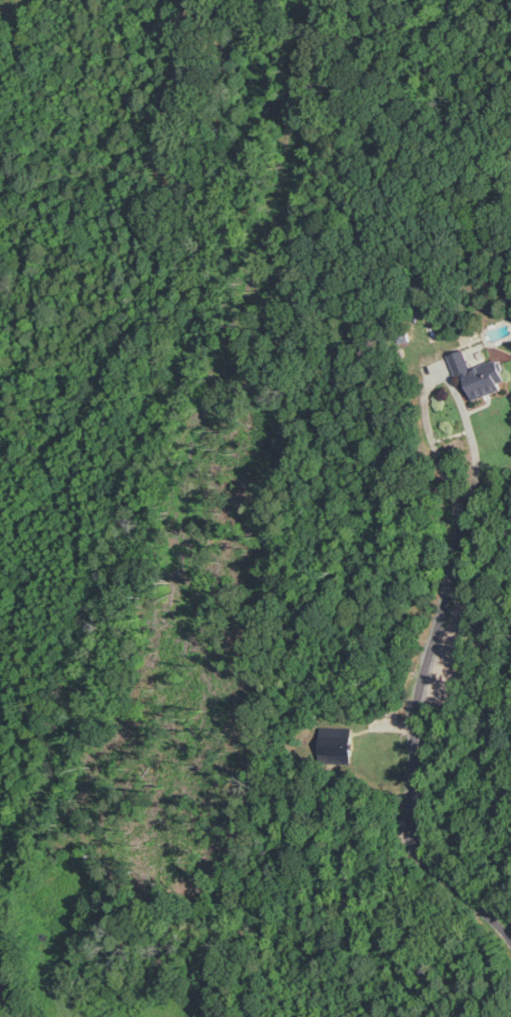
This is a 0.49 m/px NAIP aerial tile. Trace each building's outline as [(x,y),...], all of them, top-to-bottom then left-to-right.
[(473,401),(507,387),(504,380),(509,378),(500,358),(474,369),(465,348),(453,353),(473,401)] [(341,736),(322,735),(321,764),(354,764),(354,745),(341,745),(341,736)]
